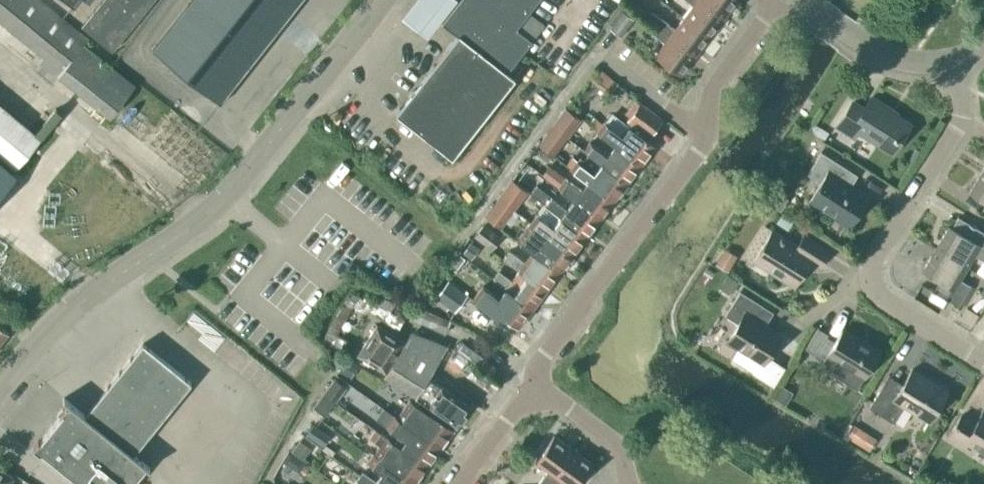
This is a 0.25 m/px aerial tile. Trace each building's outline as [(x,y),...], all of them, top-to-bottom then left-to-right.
[(44,55),(34,67),(53,82),(59,75),(109,115),(134,84),(84,44),(88,39),(40,0),(0,0),(0,20),(44,55)] [(100,4),(82,27),(112,49),(150,0),(103,0),(100,4)] [(297,0),(190,0),(153,47),(219,99),(297,0)] [(404,9),(416,19),(429,29),(451,0),(411,0),(404,9)] [(507,72),(544,24),(528,12),(538,0),(460,0),(442,22),(457,35),(507,72)] [(709,36),(724,17),(701,0),(687,0),(693,5),(684,17),(709,36)] [(724,17),(737,0),(701,0),(724,17)] [(620,36),(634,18),(621,8),(609,23),(612,25),(609,28),(620,36)] [(656,26),(695,55),(709,36),(684,17),(675,29),(652,12),(648,18),(657,25),(656,26)] [(695,55),(656,26),(651,33),(664,42),(655,55),(680,74),(695,55)] [(452,158),(515,78),(507,72),(457,35),(395,113),(452,158)] [(617,83),(598,67),(590,77),(609,92),(617,83)] [(892,151),(909,124),(886,110),(887,108),(870,97),(863,108),(852,101),(837,125),(854,136),(858,129),(892,151)] [(627,120),(648,136),(662,119),(641,102),(627,120)] [(15,168),(41,137),(0,103),(0,155),(15,168)] [(565,107),(551,125),(568,137),(581,119),(565,107)] [(597,131),(614,145),(641,164),(655,146),(612,114),(606,123),(604,122),(597,131)] [(568,137),(551,125),(538,144),(554,155),(568,137)] [(641,164),(614,145),(607,154),(592,143),(586,150),(588,152),(627,183),(641,164)] [(846,223),(864,195),(843,182),(850,170),(821,151),(807,173),(823,184),(812,201),(846,223)] [(614,200),(627,183),(588,152),(581,162),(573,156),(566,164),(614,200)] [(16,173),(0,160),(0,192),(16,173)] [(600,218),(614,200),(587,180),(579,190),(548,167),(542,174),(573,198),(600,218)] [(982,169),(969,191),(983,200),(983,171),(982,169)] [(498,197),(514,209),(528,191),(511,179),(498,197)] [(587,236),(600,218),(573,198),(565,209),(536,187),(530,194),(543,204),(560,216),(587,236)] [(501,227),(514,209),(498,197),(484,215),(501,227)] [(573,254),(587,236),(560,216),(543,204),(536,213),(539,215),(532,224),(573,254)] [(501,237),(483,224),(473,237),(491,250),(501,237)] [(559,272),(573,254),(532,224),(519,242),(532,252),(559,272)] [(935,248),(967,267),(974,255),(983,260),(983,232),(974,226),(967,237),(948,226),(935,248)] [(820,265),(828,251),(803,235),(795,248),(788,244),(790,241),(774,231),(756,261),(794,285),(810,259),(820,265)] [(737,255),(724,248),(715,263),(728,271),(737,255)] [(960,279),(967,267),(935,248),(922,269),(941,280),(934,292),(961,308),(973,287),(960,279)] [(559,272),(532,252),(525,262),(509,251),(503,258),(519,270),(546,290),(559,272)] [(546,290),(519,270),(511,280),(498,270),(493,278),(506,288),(532,308),(546,290)] [(447,280),(434,297),(455,312),(467,295),(447,280)] [(518,327),(532,308),(506,288),(498,298),(485,289),(476,301),(498,317),(501,313),(518,327)] [(740,291),(724,315),(738,323),(728,340),(738,347),(732,357),(753,371),(752,372),(773,384),(784,367),(766,355),(779,334),(755,319),(764,306),(740,291)] [(451,320),(424,310),(419,323),(446,334),(451,320)] [(386,372),(405,342),(376,323),(357,354),(386,372)] [(8,331),(0,325),(0,342),(8,331)] [(818,327),(805,348),(823,360),(820,366),(857,389),(865,375),(866,376),(880,354),(840,329),(833,340),(827,336),(828,334),(818,327)] [(415,397),(427,376),(446,345),(412,331),(384,377),(415,397)] [(78,483),(132,483),(147,466),(149,468),(150,467),(132,453),(190,382),(142,343),(84,414),(64,397),(63,398),(68,403),(33,447),(78,483)] [(929,420),(947,390),(912,368),(899,389),(885,380),(868,407),(893,422),(904,405),(929,420)] [(470,406),(427,376),(415,397),(427,405),(456,425),(470,406)] [(345,386),(335,378),(323,393),(334,401),(345,386)] [(334,401),(323,393),(313,407),(324,414),(334,401)] [(419,420),(413,428),(440,447),(452,429),(410,399),(403,408),(419,420)] [(385,435),(427,465),(440,447),(413,428),(400,419),(399,420),(382,407),(375,417),(390,428),(385,435)] [(982,412),(975,423),(961,414),(948,435),(973,451),(977,445),(983,449),(983,413),(982,412)] [(331,435),(312,421),(303,434),(322,448),(331,435)] [(852,428),(848,438),(873,449),(877,439),(852,428)] [(394,455),(388,463),(414,482),(427,465),(385,435),(380,432),(373,441),(394,455)] [(573,449),(553,435),(535,461),(547,470),(538,483),(539,483),(548,483),(573,449)] [(310,447),(299,439),(291,451),(302,459),(310,447)] [(548,483),(558,483),(561,480),(567,483),(578,483),(593,463),(573,449),(548,483)] [(380,483),(413,483),(414,482),(388,463),(375,454),(370,462),(382,471),(375,480),(380,483)] [(10,482),(12,479),(0,471),(0,483),(13,483),(10,482)] [(375,480),(362,471),(356,479),(363,483),(380,483),(375,480)]
